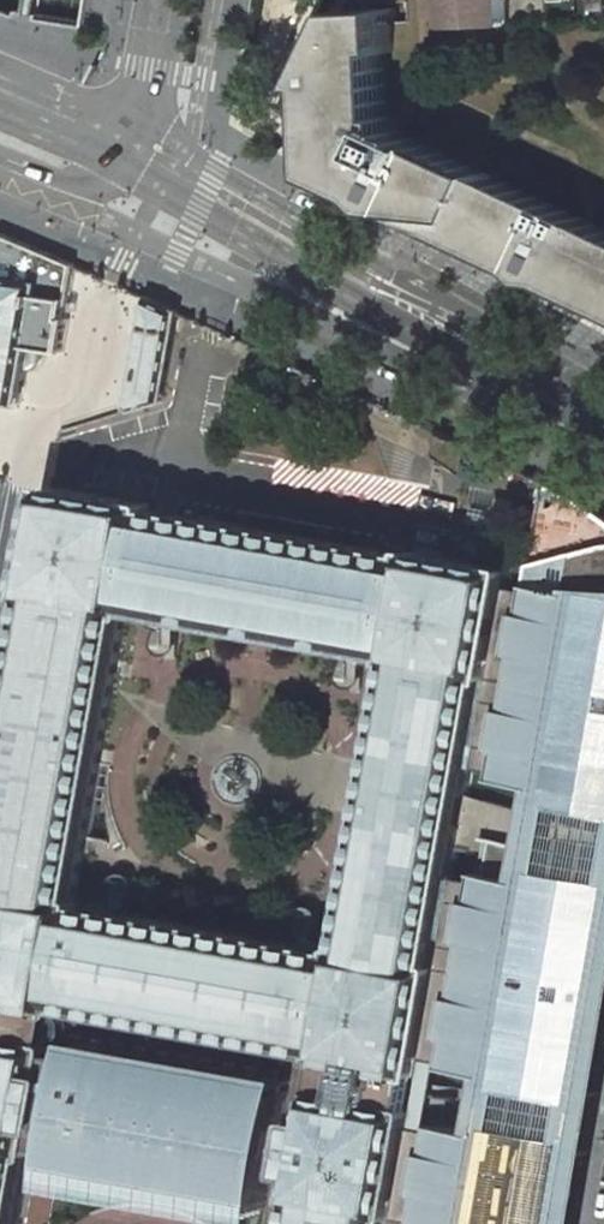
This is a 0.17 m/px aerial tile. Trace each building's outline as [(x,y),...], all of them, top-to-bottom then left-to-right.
[(448,24),(490,22),(490,14),(506,14),(506,0),(448,0),(448,24)] [(338,7),(302,84),(316,149),(366,194),(394,207),(427,141),(398,128),(391,141),(379,135),(390,114),(386,50),(392,49),(390,6),(338,7)] [(390,114),(379,135),(391,141),(398,128),(395,114),(390,114)] [(475,246),(519,267),(552,201),(487,170),(427,141),(394,207),(475,246)] [(366,194),(316,149),(317,169),(321,175),(366,194)] [(597,222),(590,237),(576,230),(583,216),(552,201),(519,267),(534,282),(550,283),(582,284),(576,294),(603,307),(603,226),(597,222)] [(576,230),(590,237),(597,222),(583,216),(576,230)] [(68,317),(78,265),(78,264),(5,231),(0,262),(0,399),(23,403),(33,345),(65,351),(71,318),(68,317)] [(582,284),(550,283),(576,294),(582,284)] [(179,311),(147,297),(127,410),(128,411),(163,401),(179,312),(179,311)] [(471,447),(440,432),(440,433),(436,455),(465,475),(467,474),(471,447)] [(584,501),(584,499),(574,495),(574,497),(567,496),(564,490),(546,481),(528,583),(603,597),(603,515),(584,501)] [(590,1148),(599,1092),(603,1063),(603,597),(528,583),(527,590),(508,587),(511,569),(464,560),(451,558),(412,551),(411,556),(150,511),(151,505),(92,495),(51,487),(43,535),(40,552),(39,554),(32,595),(37,596),(14,728),(8,762),(4,782),(0,807),(0,1223),(18,1223),(29,1162),(60,1168),(185,1190),(229,1198),(252,1202),(270,1205),(271,1195),(281,1142),(284,1125),(292,1079),(252,1072),(202,1063),(83,1041),(53,1036),(55,1022),(57,1009),(61,1009),(62,1004),(294,1045),(308,1048),(323,1050),(322,1055),(326,1056),(320,1092),(316,1091),(311,1119),(304,1118),(295,1168),(302,1170),(297,1199),(303,1200),(298,1223),(577,1223),(590,1148)]
